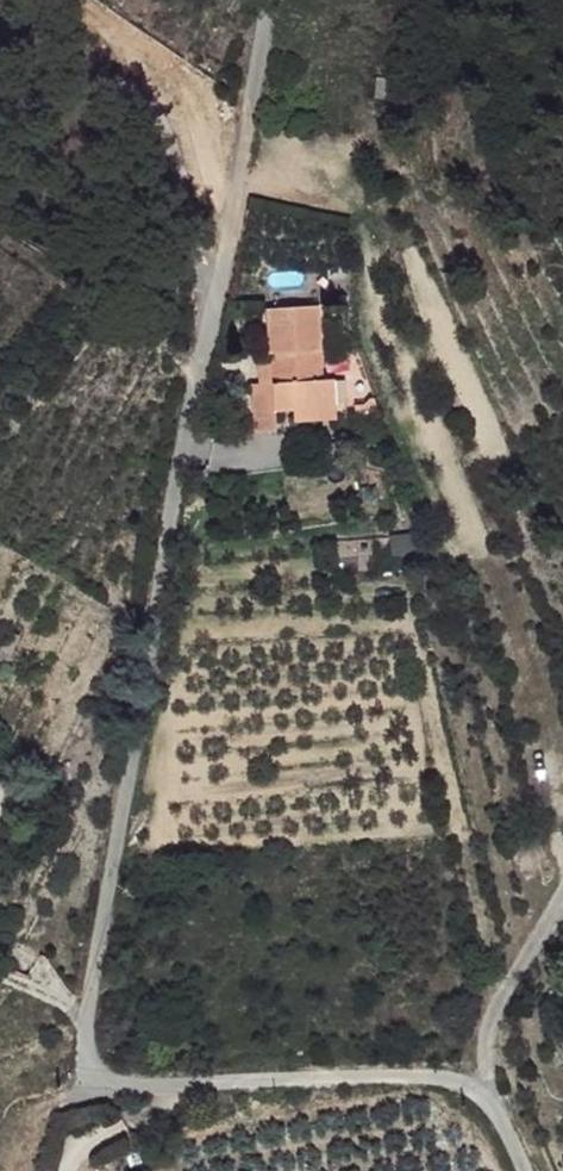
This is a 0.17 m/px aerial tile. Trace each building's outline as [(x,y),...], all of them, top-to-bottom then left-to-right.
[(254,410),(255,439),(271,441),(270,410),(254,410)]
